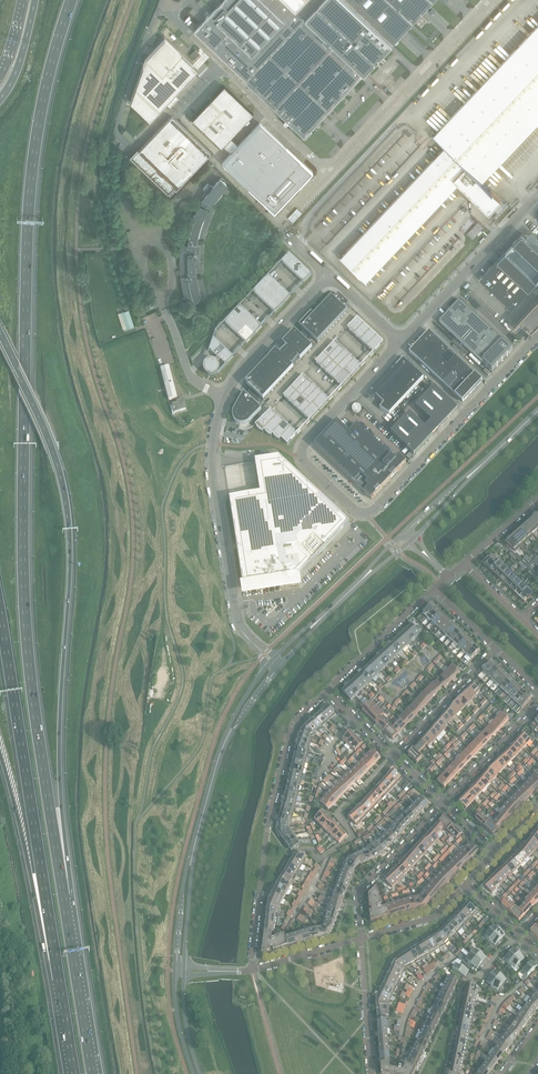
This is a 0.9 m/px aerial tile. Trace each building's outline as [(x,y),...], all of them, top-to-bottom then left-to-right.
[(434,0),(224,0),(195,31),(247,80),(246,81),(286,119),(284,121),(284,122),(284,123),(284,124),(285,124),(286,125),(287,125),(288,124),(292,128),(293,126),(306,138),(312,131),(311,130),(434,0)] [(537,122),(537,25),(433,136),(445,147),(341,257),(366,281),(458,183),(489,212),(501,200),(490,190),(491,189),(482,181),(537,122)] [(147,61),(132,104),(151,122),(199,71),(167,40),(147,61)] [(194,59),(199,54),(195,50),(190,55),(194,59)] [(224,85),(192,119),(221,147),(223,145),(226,149),(228,150),(231,153),(238,146),(237,146),(234,143),(233,142),(229,138),(253,113),(224,85)] [(137,149),(129,157),(131,159),(170,196),(210,153),(178,122),(172,116),(139,151),(137,149)] [(231,153),(222,162),(274,212),(299,186),(306,179),(305,179),(311,172),(259,123),(251,132),(247,136),(238,146),(231,153)] [(221,192),(220,191),(227,185),(222,180),(223,179),(221,178),(216,183),(213,187),(207,184),(203,189),(206,192),(202,197),(204,198),(201,202),(209,206),(211,204),(214,199),(215,200),(216,197),(221,192)] [(195,255),(195,251),(196,244),(197,240),(197,238),(199,238),(200,235),(202,227),(204,220),(203,220),(204,217),(206,211),(199,207),(197,212),(195,216),(194,215),(192,219),(191,222),(193,222),(190,229),(189,236),(187,245),(187,246),(181,246),(180,253),(180,261),(180,268),(180,270),(181,274),(181,277),(182,285),(184,292),(185,298),(182,299),(183,302),(191,300),(192,303),(195,302),(196,301),(197,300),(197,299),(197,297),(197,296),(200,295),(199,293),(197,286),(196,279),(195,276),(195,273),(196,272),(196,270),(196,269),(195,269),(195,268),(195,260),(195,258),(195,257),(195,256),(195,255)] [(522,233),(515,240),(513,243),(507,249),(506,250),(497,260),(528,289),(537,279),(537,249),(522,233)] [(290,253),(281,262),(282,263),(282,262),(302,281),(304,283),(306,281),(308,279),(312,275),(290,254),(290,253)] [(522,296),(528,289),(497,260),(494,263),(490,266),(486,271),(487,271),(480,278),(482,280),(488,286),(500,298),(510,307),(511,308),(518,300),(522,296)] [(269,275),(253,292),(253,293),(273,311),(275,313),(277,311),(279,309),(285,303),(291,297),(290,297),(289,295),(269,276),(269,275)] [(292,367),(299,360),(300,361),(312,349),(304,340),(309,335),(318,343),(347,312),(345,310),(349,305),(338,295),(334,300),(332,297),(314,315),(311,313),(299,326),(304,330),(299,336),(295,332),(283,344),(287,348),(280,356),(276,352),(246,384),(248,386),(251,389),(250,391),(249,391),(248,391),(248,392),(248,393),(247,396),(244,393),(243,393),(235,408),(234,411),(233,413),(233,415),(233,417),(233,418),(234,420),(235,422),(236,423),(238,424),(239,425),(240,425),(242,425),(245,425),(246,425),(247,424),(249,423),(250,422),(262,410),(256,404),(258,402),(258,403),(259,403),(260,402),(260,401),(260,400),(261,399),(263,400),(269,394),(294,368),(292,367)] [(537,323),(537,299),(513,325),(518,329),(517,329),(520,332),(521,331),(525,334),(529,330),(530,331),(531,330),(537,323)] [(513,350),(473,313),(460,300),(439,322),(492,372),(513,350)] [(240,306),(224,323),(225,323),(245,342),(246,343),(247,343),(248,341),(250,339),(256,333),(258,331),(262,327),(260,325),(240,306),(241,306),(240,306)] [(133,326),(128,310),(122,312),(127,328),(133,326)] [(364,324),(358,318),(357,318),(347,329),(348,329),(354,335),(364,324)] [(371,331),(364,324),(354,335),(361,341),(371,331)] [(377,337),(371,331),(361,341),(367,347),(377,337)] [(481,382),(462,363),(437,340),(437,339),(429,332),(428,333),(429,333),(410,353),(409,353),(408,354),(416,361),(418,360),(437,377),(463,402),(481,382)] [(383,343),(377,337),(367,347),(373,353),(374,353),(383,343)] [(204,365),(204,367),(204,370),(205,373),(208,375),(209,375),(210,376),(213,376),(216,375),(218,374),(228,363),(230,361),(233,357),(232,356),(232,355),(214,339),(213,338),(209,350),(218,358),(211,366),(205,361),(205,362),(204,365)] [(340,347),(335,342),(336,342),(335,342),(323,354),(329,359),(340,347)] [(345,351),(340,347),(329,359),(334,364),(345,351)] [(350,356),(345,351),(334,364),(338,368),(350,356)] [(329,359),(323,354),(316,363),(321,367),(329,359)] [(355,360),(350,356),(338,368),(343,373),(345,371),(355,360)] [(334,364),(329,359),(321,367),(326,372),(334,364)] [(389,414),(424,378),(408,363),(404,359),(396,367),(397,367),(368,397),(372,401),(376,396),(384,404),(381,408),(380,408),(389,414)] [(361,366),(355,360),(345,371),(352,377),(361,366)] [(338,368),(334,364),(326,372),(331,376),(338,368)] [(178,402),(173,383),(174,383),(169,367),(161,369),(169,400),(175,399),(176,402),(177,404),(173,405),(175,413),(184,410),(183,406),(185,405),(184,400),(178,402)] [(343,373),(338,368),(331,376),(335,381),(343,373)] [(352,377),(345,371),(343,373),(335,381),(341,387),(342,387),(352,377)] [(308,381),(303,376),(304,376),(303,376),(292,388),(297,393),(308,381)] [(313,385),(308,381),(297,393),(301,397),(313,385)] [(318,390),(313,385),(301,397),(306,402),(318,390)] [(297,393),(292,388),(284,397),(289,401),(297,393)] [(457,409),(435,388),(416,407),(432,423),(429,426),(435,432),(457,409)] [(323,394),(318,390),(306,402),(311,407),(313,404),(323,394)] [(301,397),(297,393),(289,401),(294,406),(301,397)] [(329,400),(323,394),(313,404),(320,411),(329,400)] [(306,402),(301,397),(294,406),(298,410),(306,402)] [(311,407),(306,402),(298,410),(303,415),(311,407)] [(320,411),(313,404),(311,407),(303,415),(309,421),(310,421),(320,411)] [(353,407),(352,409),(353,411),(354,412),(355,413),(357,414),(359,413),(360,412),(361,411),(361,409),(361,407),(360,406),(359,405),(357,405),(355,405),(354,406),(353,407)] [(278,416),(272,410),(271,410),(256,426),(262,433),(264,431),(278,416)] [(414,455),(435,432),(429,426),(426,430),(410,414),(391,434),(414,455)] [(285,422),(278,416),(264,431),(271,437),(273,435),(285,422)] [(406,463),(400,457),(399,456),(395,460),(357,425),(350,433),(346,430),(337,421),(314,446),(372,500),(406,463)] [(291,428),(285,422),(273,435),(279,441),(281,439),(291,428)] [(298,434),(297,434),(291,428),(281,439),(287,445),(298,434)] [(261,494),(230,499),(237,540),(237,543),(238,548),(244,587),(271,583),(271,587),(289,584),(299,582),(298,579),(350,523),(337,512),(315,491),(309,485),(303,480),(279,457),(273,459),(256,461),(261,494)] [(534,517),(532,519),(532,518),(529,521),(530,521),(537,530),(537,529),(537,522),(534,517)] [(537,530),(530,521),(528,523),(527,522),(525,525),(534,536),(534,535),(533,534),(537,530)] [(534,536),(525,525),(523,527),(522,526),(520,529),(521,529),(530,540),(534,536)] [(530,540),(521,529),(519,531),(518,530),(516,533),(525,544),(530,540)] [(525,544),(516,533),(514,535),(513,534),(511,537),(512,537),(521,548),(525,544)] [(521,548),(512,537),(510,539),(509,538),(507,540),(507,541),(506,542),(514,550),(519,546),(521,548)] [(490,570),(499,562),(492,555),(489,558),(489,557),(483,562),(490,570)] [(495,574),(505,565),(505,564),(503,566),(499,562),(490,570),(495,574)] [(500,579),(510,569),(505,565),(495,574),(500,579)] [(505,584),(515,574),(510,569),(500,579),(505,584)] [(510,588),(519,578),(515,574),(505,584),(510,588)] [(515,593),(524,583),(519,578),(510,588),(515,593)] [(520,598),(528,589),(529,588),(524,583),(515,593),(520,598)] [(528,600),(533,595),(528,589),(520,598),(525,602),(527,600),(528,600)] [(422,624),(437,609),(432,605),(417,619),(422,624)] [(426,628),(441,613),(437,609),(422,624),(426,628)] [(431,632),(445,617),(441,613),(426,628),(431,632)] [(435,637),(450,621),(445,617),(431,632),(435,637)] [(439,641),(454,625),(450,621),(435,637),(439,641)] [(420,634),(417,630),(411,624),(407,629),(416,638),(420,634)] [(444,645),(458,630),(454,625),(439,641),(444,645)] [(416,638),(407,629),(403,633),(412,642),(416,638)] [(448,649),(463,634),(458,630),(444,645),(448,649)] [(412,642),(403,633),(398,637),(407,646),(412,642)] [(452,653),(467,638),(463,634),(448,649),(452,653)] [(407,646),(398,637),(394,641),(403,651),(407,646)] [(457,657),(471,642),(467,638),(452,653),(457,657)] [(403,651),(394,641),(390,645),(399,655),(403,651)] [(461,661),(476,646),(471,642),(457,657),(461,661)] [(399,655),(390,645),(385,650),(394,659),(399,655)] [(466,666),(480,650),(476,646),(461,661),(466,666)] [(394,659),(385,650),(381,654),(390,663),(394,659)] [(390,663),(381,654),(377,658),(386,667),(390,663)] [(386,667),(377,658),(372,662),(381,671),(386,667)] [(381,671),(372,662),(368,666),(377,675),(381,671)] [(482,681),(497,666),(492,662),(478,677),(482,681)] [(460,672),(455,667),(453,665),(449,669),(456,676),(460,672)] [(377,675),(368,666),(364,670),(373,680),(377,675)] [(486,686),(501,670),(497,666),(482,681),(486,686)] [(456,676),(449,669),(445,673),(452,680),(456,676)] [(373,680),(364,670),(359,674),(368,684),(373,680)] [(491,690),(505,674),(501,670),(486,686),(491,690)] [(452,680),(445,673),(441,677),(448,684),(452,680)] [(368,684),(359,674),(355,679),(364,688),(368,684)] [(495,694),(510,679),(505,674),(491,690),(495,694)] [(448,684),(441,677),(437,681),(443,687),(444,688),(448,684)] [(364,688),(355,679),(351,683),(360,692),(364,688)] [(499,698),(514,683),(510,679),(495,694),(499,698)] [(437,693),(443,687),(437,681),(435,683),(434,682),(430,686),(437,693)] [(360,692),(351,683),(346,687),(355,696),(360,692)] [(504,702),(518,687),(514,683),(499,698),(504,702)] [(480,691),(476,687),(473,684),(469,688),(476,695),(480,691)] [(437,693),(430,686),(426,690),(433,697),(437,693)] [(355,696),(346,687),(342,691),(351,700),(355,696)] [(508,706),(523,691),(518,687),(504,702),(508,706)] [(476,695),(469,688),(465,692),(472,699),(476,695)] [(433,697),(426,690),(422,695),(429,701),(433,697)] [(513,710),(527,695),(523,691),(508,706),(513,710)] [(472,699),(465,692),(461,696),(468,703),(472,699)] [(429,701),(422,695),(418,699),(425,706),(429,701)] [(517,715),(532,699),(527,695),(513,710),(517,715)] [(468,703),(461,696),(457,700),(464,707),(468,703)] [(425,706),(418,699),(414,703),(422,710),(425,706)] [(464,707),(457,700),(453,705),(460,711),(464,707)] [(367,715),(375,706),(371,701),(362,711),(367,715)] [(422,710),(414,703),(410,707),(418,714),(422,710)] [(335,712),(328,705),(323,710),(331,719),(333,717),(336,714),(335,712)] [(460,711),(453,705),(449,709),(456,716),(460,711)] [(371,719),(380,710),(375,706),(367,715),(371,719)] [(418,714),(410,707),(407,711),(414,718),(418,714)] [(456,716),(449,709),(445,713),(453,720),(456,716)] [(331,719),(323,710),(318,714),(327,723),(331,719)] [(381,718),(384,714),(380,710),(371,719),(375,723),(381,718)] [(414,718),(407,711),(403,715),(410,722),(414,718)] [(453,720),(445,713),(441,717),(443,718),(449,724),(453,720)] [(509,720),(506,717),(502,713),(498,717),(505,724),(509,720)] [(327,723),(318,714),(314,718),(323,727),(327,723)] [(410,722),(403,715),(399,719),(400,721),(406,726),(410,722)] [(505,724),(498,717),(494,721),(501,728),(505,724)] [(323,727),(314,718),(310,722),(317,729),(321,725),(323,727)] [(387,724),(385,722),(381,718),(375,723),(384,731),(389,726),(387,724)] [(447,726),(449,724),(443,718),(437,724),(444,731),(448,727),(447,726)] [(537,727),(537,718),(530,727),(534,731),(537,727)] [(398,735),(406,726),(400,721),(393,729),(392,730),(398,735)] [(501,728),(494,721),(490,725),(497,732),(501,728)] [(317,729),(310,722),(306,725),(313,733),(317,729)] [(444,731),(437,724),(433,728),(440,735),(444,731)] [(313,733),(306,725),(301,731),(312,737),(315,734),(313,733)] [(497,732),(490,725),(486,729),(493,736),(497,732)] [(398,735),(392,730),(393,729),(389,726),(384,731),(393,740),(398,735)] [(440,735),(433,728),(429,732),(436,739),(440,735)] [(487,742),(493,736),(486,729),(480,736),(487,742)] [(312,737),(301,731),(299,738),(311,741),(312,737)] [(347,743),(355,735),(350,731),(343,739),(347,743)] [(436,739),(429,732),(425,736),(432,743),(436,739)] [(531,740),(528,738),(524,734),(520,738),(527,745),(531,740)] [(351,747),(359,739),(355,735),(347,743),(351,747)] [(432,743),(425,736),(421,741),(428,747),(432,743)] [(487,742),(480,736),(476,740),(484,747),(487,742)] [(310,746),(311,741),(299,738),(298,743),(310,746)] [(527,745),(520,738),(516,742),(523,749),(527,745)] [(355,751),(363,743),(359,739),(351,747),(355,751)] [(484,747),(476,740),(472,744),(480,751),(484,747)] [(418,754),(426,746),(428,748),(428,747),(421,741),(413,749),(418,754)] [(523,749),(516,742),(512,746),(519,753),(523,749)] [(308,752),(310,746),(298,743),(296,749),(308,752)] [(480,751),(472,744),(469,748),(476,755),(480,751)] [(519,753),(512,746),(508,750),(515,757),(519,753)] [(476,755),(469,748),(465,752),(472,759),(476,755)] [(307,757),(308,752),(296,749),(295,754),(307,757)] [(422,758),(418,754),(413,749),(408,754),(417,763),(422,758)] [(381,758),(372,750),(368,754),(377,762),(381,758)] [(515,757),(508,750),(504,754),(511,761),(515,757)] [(472,759),(465,752),(461,756),(468,763),(472,759)] [(306,763),(307,757),(295,754),(294,760),(306,763)] [(377,762),(368,754),(364,758),(373,766),(377,762)] [(511,761),(504,754),(500,758),(507,765),(511,761)] [(468,763),(461,756),(457,760),(464,767),(468,763)] [(373,766),(364,758),(361,762),(369,770),(373,766)] [(507,765),(500,758),(496,762),(503,769),(507,765)] [(304,768),(306,763),(294,760),(292,765),(304,768)] [(464,767),(457,760),(453,764),(460,771),(464,767)] [(369,770),(361,762),(357,766),(365,774),(369,770)] [(503,769),(496,762),(492,767),(499,774),(503,769)] [(460,771),(453,764),(449,768),(456,775),(460,771)] [(303,774),(304,768),(292,765),(291,771),(303,774)] [(365,774),(357,766),(353,771),(361,779),(365,774)] [(494,780),(499,774),(492,767),(486,773),(494,780)] [(456,775),(449,768),(445,772),(452,779),(456,775)] [(401,777),(393,770),(388,775),(397,784),(399,782),(402,778),(401,777)] [(302,779),(303,774),(291,771),(290,776),(302,779)] [(361,779),(353,771),(349,774),(348,773),(348,774),(356,782),(357,783),(361,779)] [(452,779),(445,772),(441,777),(448,783),(452,779)] [(494,780),(486,773),(482,777),(490,784),(494,780)] [(356,782),(348,774),(344,778),(352,786),(356,782)] [(397,784),(388,775),(384,779),(394,788),(397,784)] [(535,775),(529,781),(537,789),(537,788),(537,778),(535,775)] [(300,785),(302,779),(290,776),(288,782),(300,785)] [(448,783),(441,777),(437,781),(444,788),(448,783)] [(490,784),(482,777),(479,781),(486,788),(490,784)] [(352,786),(344,778),(340,782),(348,790),(352,786)] [(394,788),(384,779),(381,783),(390,792),(394,788)] [(486,788),(479,781),(475,785),(482,792),(486,788)] [(537,789),(529,781),(525,785),(533,793),(537,789)] [(299,790),(300,785),(288,782),(287,787),(299,790)] [(348,790),(340,782),(336,786),(344,794),(348,790)] [(390,792),(381,783),(377,787),(386,796),(390,792)] [(482,792),(475,785),(471,789),(478,796),(482,792)] [(533,793),(525,785),(521,789),(530,797),(533,793)] [(344,794),(336,786),(332,790),(340,798),(344,794)] [(298,796),(299,790),(287,787),(286,793),(298,796)] [(386,796),(377,787),(373,791),(382,800),(386,796)] [(478,796),(471,789),(467,793),(474,800),(478,796)] [(530,797),(521,789),(517,793),(526,801),(530,797)] [(340,798),(332,790),(328,794),(336,802),(340,798)] [(382,800),(373,791),(369,796),(378,804),(382,800)] [(296,801),(298,796),(286,793),(284,798),(296,801)] [(474,800),(467,793),(463,797),(470,804),(474,800)] [(526,801),(517,793),(513,797),(522,805),(526,801)] [(336,802),(328,794),(324,798),(332,806),(336,802)] [(378,804),(369,796),(365,800),(374,808),(378,804)] [(429,804),(421,797),(420,796),(417,799),(415,801),(416,802),(424,810),(429,804)] [(470,804),(463,797),(459,802),(466,808),(470,804)] [(522,805),(513,797),(510,801),(518,809),(522,805)] [(295,807),(296,802),(296,801),(284,798),(283,804),(295,807)] [(332,806),(324,798),(320,802),(328,810),(332,806)] [(374,808),(365,800),(361,804),(368,811),(370,813),(374,808)] [(518,809),(510,801),(506,805),(514,813),(518,809)] [(424,810),(416,802),(412,806),(420,813),(424,810)] [(294,812),(295,807),(283,804),(282,809),(294,812)] [(368,811),(361,804),(357,808),(365,815),(368,811)] [(514,813),(506,805),(502,810),(510,817),(514,813)] [(420,813),(412,806),(409,810),(416,817),(420,813)] [(365,815),(357,808),(353,812),(362,821),(366,816),(365,815)] [(292,818),(294,813),(294,812),(282,809),(280,815),(292,818)] [(416,817),(409,810),(407,809),(403,813),(412,822),(416,817)] [(510,817),(502,810),(498,814),(501,817),(501,816),(506,822),(510,817)] [(319,824),(327,815),(322,811),(314,819),(319,824)] [(362,821),(353,812),(348,817),(356,824),(357,826),(360,822),(360,823),(362,821)] [(412,822),(403,813),(399,817),(408,826),(412,822)] [(487,820),(485,818),(480,813),(475,819),(484,827),(489,822),(487,820)] [(291,823),(292,818),(280,815),(279,820),(291,823)] [(323,827),(331,819),(327,815),(319,824),(323,827)] [(498,830),(506,822),(501,816),(501,817),(493,825),(498,830)] [(408,826),(399,817),(395,821),(404,830),(408,826)] [(453,825),(444,817),(439,822),(445,827),(444,828),(448,831),(453,825)] [(327,831),(335,823),(331,819),(323,827),(327,831)] [(290,827),(291,824),(291,823),(279,820),(277,829),(288,828),(290,827)] [(404,830),(395,821),(391,825),(393,827),(400,834),(404,830)] [(436,836),(444,828),(445,827),(439,822),(431,831),(436,836)] [(498,830),(493,825),(489,822),(484,827),(493,835),(498,830)] [(331,835),(339,827),(335,823),(327,831),(331,835)] [(462,834),(457,830),(453,825),(448,831),(450,833),(452,835),(457,839),(462,834)] [(335,839),(343,831),(339,827),(331,835),(335,839)] [(400,834),(393,827),(389,831),(397,838),(400,834)] [(282,837),(290,831),(288,828),(277,829),(282,837)] [(397,838),(389,831),(388,829),(384,833),(393,842),(397,838)] [(285,842),(295,835),(292,830),(290,831),(282,837),(285,842)] [(339,843),(347,835),(343,831),(335,839),(339,843)] [(439,839),(436,836),(431,831),(427,835),(435,843),(439,839)] [(393,842),(384,833),(380,838),(389,846),(393,842)] [(288,846),(299,840),(295,835),(285,842),(288,846)] [(435,843),(427,835),(423,839),(431,847),(435,843)] [(531,836),(530,836),(532,838),(528,842),(536,849),(537,847),(537,843),(531,836)] [(389,846),(380,838),(376,842),(385,850),(389,846)] [(431,847),(423,839),(419,843),(428,851),(431,847)] [(291,851),(302,844),(299,840),(288,846),(291,851)] [(385,850),(376,842),(372,846),(379,856),(385,850)] [(536,849),(528,842),(524,846),(532,854),(536,849)] [(428,851),(419,843),(415,847),(424,855),(428,851)] [(478,851),(470,843),(466,847),(474,855),(478,851)] [(379,856),(372,846),(367,848),(371,860),(379,856)] [(532,854),(524,846),(520,850),(528,858),(532,854)] [(424,855),(415,847),(411,851),(420,859),(424,855)] [(474,855),(466,847),(462,851),(470,859),(474,855)] [(371,860),(367,848),(362,850),(366,862),(371,860)] [(366,862),(362,850),(356,853),(361,864),(366,862)] [(528,858),(520,850),(516,854),(524,862),(528,858)] [(420,859),(411,851),(408,856),(416,863),(420,859)] [(470,859),(462,851),(458,855),(467,863),(470,859)] [(361,864),(356,853),(350,855),(351,857),(348,859),(356,866),(361,864)] [(302,865),(306,859),(304,858),(306,855),(294,854),(292,859),(302,865)] [(524,862),(516,854),(512,858),(521,866),(524,862)] [(467,863),(458,855),(454,859),(463,867),(467,863)] [(416,863),(408,856),(404,860),(412,868),(416,863)] [(521,866),(512,858),(508,862),(517,870),(521,866)] [(302,865),(292,859),(289,864),(300,870),(302,865)] [(356,866),(348,859),(347,861),(345,861),(342,867),(354,872),(356,866)] [(463,867),(454,859),(450,864),(459,871),(463,867)] [(412,868),(404,860),(400,864),(408,872),(412,868)] [(517,870),(508,862),(504,866),(513,874),(517,870)] [(300,870),(289,864),(286,869),(297,875),(300,870)] [(408,872),(400,864),(396,868),(404,876),(408,872)] [(459,871),(450,864),(447,868),(455,876),(459,871)] [(513,874),(504,866),(501,870),(499,869),(509,878),(513,874)] [(352,877),(354,872),(342,867),(340,873),(352,877)] [(404,876),(396,868),(392,872),(400,880),(404,876)] [(455,876),(447,868),(443,872),(451,880),(455,876)] [(297,875),(286,869),(283,874),(294,880),(297,875)] [(509,878),(499,869),(495,873),(504,881),(507,877),(509,878)] [(400,880),(392,872),(388,876),(396,884),(400,880)] [(451,880),(443,872),(439,876),(447,884),(451,880)] [(350,882),(352,877),(340,873),(338,878),(350,882)] [(504,881),(495,873),(492,877),(500,885),(504,881)] [(294,880),(283,874),(281,879),(291,885),(294,880)] [(396,884),(388,876),(384,880),(392,888),(396,884)] [(447,884),(439,876),(435,880),(443,888),(447,884)] [(500,885),(492,877),(488,881),(496,889),(500,885)] [(348,888),(350,882),(338,878),(336,883),(338,884),(348,888)] [(291,885),(281,879),(278,884),(289,890),(291,885)] [(443,888),(435,880),(431,884),(439,892),(443,888)] [(496,889),(488,881),(484,886),(492,894),(496,889)] [(289,890),(278,884),(275,889),(286,895),(289,890)] [(346,893),(348,888),(338,884),(336,889),(346,893)] [(439,892),(431,884),(427,888),(435,896),(439,892)] [(382,906),(377,888),(370,895),(371,894),(372,898),(369,899),(370,909),(369,909),(369,912),(370,912),(371,922),(378,920),(390,917),(387,908),(381,909),(381,907),(378,908),(378,907),(382,906)] [(435,896),(427,888),(423,892),(431,900),(435,896)] [(286,895),(275,889),(272,894),(283,900),(286,895)] [(344,898),(346,893),(336,889),(334,895),(344,898)] [(431,900),(423,892),(419,896),(425,907),(431,900)] [(533,892),(529,896),(536,903),(537,901),(537,897),(533,892)] [(283,900),(272,894),(269,900),(281,904),(283,900)] [(341,907),(343,902),(344,898),(334,895),(333,898),(331,897),(329,902),(341,907)] [(425,907),(419,896),(414,898),(417,909),(425,907)] [(536,903),(529,896),(525,900),(527,902),(532,907),(536,903)] [(417,909),(414,898),(408,900),(411,911),(417,909)] [(513,905),(511,903),(506,899),(501,904),(510,913),(515,907),(513,905)] [(280,909),(281,904),(269,900),(268,908),(276,909),(280,909)] [(411,911),(408,900),(403,901),(406,912),(411,911)] [(406,912),(403,901),(397,903),(400,914),(406,912)] [(339,912),(341,907),(329,902),(327,908),(339,912)] [(476,910),(468,902),(463,907),(473,917),(475,915),(478,912),(476,910)] [(524,916),(532,907),(527,902),(519,911),(524,916)] [(400,914),(397,903),(392,904),(395,915),(400,914)] [(395,915),(392,904),(386,906),(387,908),(390,917),(395,915)] [(473,917),(463,907),(459,911),(469,921),(473,917)] [(524,916),(519,911),(515,907),(510,913),(519,921),(524,916)] [(275,917),(276,909),(268,908),(267,916),(275,917)] [(337,918),(339,912),(327,908),(325,913),(327,914),(337,918)] [(469,921),(459,911),(455,915),(465,925),(469,921)] [(335,923),(337,918),(327,914),(325,919),(326,920),(335,923)] [(465,925),(455,915),(452,919),(462,929),(465,925)] [(275,925),(275,917),(267,916),(266,924),(275,925)] [(483,926),(485,924),(489,920),(487,918),(483,922),(480,924),(483,926)] [(462,929),(452,919),(448,923),(458,933),(462,929)] [(330,934),(335,923),(326,920),(324,927),(330,934)] [(458,933),(448,923),(444,927),(452,935),(456,931),(458,933)] [(274,933),(275,925),(266,924),(265,932),(272,933),(274,933)] [(489,941),(501,928),(498,925),(496,927),(494,925),(490,930),(489,929),(486,932),(487,933),(484,935),(487,938),(486,939),(489,941)] [(330,934),(324,927),(316,929),(319,938),(330,934)] [(452,935),(444,927),(440,931),(450,941),(450,940),(449,939),(452,935)] [(500,940),(505,935),(503,933),(505,931),(501,928),(489,941),(492,944),(493,943),(495,946),(497,943),(498,944),(501,941),(500,940)] [(319,938),(316,929),(309,931),(311,940),(319,938)] [(311,940),(309,931),(301,934),(304,942),(311,940)] [(450,941),(440,931),(437,935),(446,946),(450,941)] [(288,947),(284,935),(275,938),(275,940),(273,940),(272,943),(271,943),(272,933),(265,932),(262,953),(263,953),(267,952),(267,953),(270,952),(270,953),(274,952),(273,951),(288,947)] [(304,942),(301,934),(293,936),(296,944),(304,942)] [(296,944),(293,936),(286,938),(285,935),(284,935),(288,947),(296,944)] [(446,946),(437,935),(433,937),(440,949),(446,946)] [(440,949),(433,937),(428,940),(435,952),(440,949)] [(435,952),(428,940),(423,942),(430,955),(435,952)] [(430,955),(423,942),(419,945),(426,957),(430,955)] [(426,957),(419,945),(414,948),(421,960),(426,957)] [(421,960),(414,948),(409,951),(416,963),(421,960)] [(486,957),(481,953),(482,952),(479,949),(478,951),(475,948),(473,951),(472,950),(469,953),(484,965),(487,961),(485,960),(486,957)] [(508,965),(521,951),(518,948),(516,950),(514,948),(509,953),(508,952),(506,955),(507,956),(504,958),(506,961),(505,962),(508,965)] [(416,963),(409,951),(404,954),(411,966),(412,965),(411,964),(415,961),(416,963)] [(520,963),(525,958),(523,956),(524,954),(521,951),(508,965),(511,967),(512,966),(515,969),(517,966),(518,967),(521,964),(520,963)] [(484,965),(469,953),(467,957),(468,957),(466,960),(468,962),(468,963),(471,965),(472,964),(477,969),(479,967),(481,968),(484,965)] [(411,966),(404,954),(397,958),(407,968),(411,966)] [(407,968),(397,958),(393,966),(405,972),(407,968)] [(537,966),(537,963),(536,961),(534,963),(532,961),(527,966),(526,965),(524,968),(525,969),(522,971),(524,974),(523,975),(527,977),(528,977),(537,966)] [(468,973),(469,971),(463,967),(464,966),(460,964),(460,965),(456,963),(455,966),(454,965),(451,969),(453,970),(465,977),(467,978),(470,974),(468,973)] [(405,972),(393,966),(390,971),(402,977),(405,972)] [(506,979),(504,977),(505,976),(501,974),(501,975),(495,970),(493,972),(491,971),(488,974),(503,986),(506,982),(504,982),(506,979)] [(402,977),(390,971),(388,976),(400,982),(402,977)] [(503,986),(488,974),(486,978),(488,979),(486,982),(491,986),(490,987),(494,990),(494,988),(497,991),(499,988),(500,989),(503,986)] [(400,982),(388,976),(385,980),(397,987),(400,982)] [(459,982),(458,982),(459,981),(449,976),(446,983),(456,987),(457,983),(458,984),(459,982)] [(397,987),(385,980),(383,985),(395,992),(397,987)] [(455,990),(455,988),(456,987),(446,983),(443,989),(452,994),(454,990),(455,990)] [(395,992),(383,985),(380,990),(392,997),(395,992)] [(477,994),(478,987),(467,985),(466,989),(466,991),(466,992),(477,994)] [(452,996),(452,994),(443,989),(439,995),(449,1000),(451,996),(452,996)] [(392,997),(380,990),(376,998),(390,1001),(392,997)] [(476,1001),(477,994),(466,992),(465,996),(464,998),(465,998),(465,999),(476,1001)] [(449,1002),(449,1001),(449,1000),(439,995),(436,1001),(446,1006),(448,1002),(449,1002)] [(390,1006),(390,1001),(376,998),(377,1007),(390,1006)] [(530,998),(526,1003),(536,1010),(537,1008),(537,1004),(530,998)] [(474,1008),(476,1001),(465,999),(464,1003),(463,1005),(463,1006),(474,1008)] [(446,1007),(446,1006),(436,1001),(433,1008),(443,1013),(445,1009),(446,1009),(446,1007)] [(536,1010),(526,1003),(523,1007),(533,1015),(536,1010)] [(473,1015),(474,1008),(463,1006),(462,1010),(462,1012),(462,1013),(473,1015)] [(533,1015),(523,1007),(520,1012),(530,1020),(533,1015)] [(443,1015),(443,1013),(433,1008),(430,1014),(440,1019),(442,1015),(443,1015)] [(389,1017),(389,1011),(377,1012),(378,1019),(378,1020),(378,1021),(387,1021),(386,1019),(386,1017),(389,1017)] [(530,1020),(520,1012),(516,1016),(526,1024),(530,1020)] [(471,1022),(473,1015),(462,1013),(461,1017),(460,1019),(461,1019),(461,1020),(471,1022)] [(440,1021),(440,1020),(440,1019),(430,1014),(427,1020),(437,1025),(439,1021),(440,1021)] [(526,1024),(516,1016),(513,1021),(523,1029),(526,1024)] [(390,1020),(387,1021),(378,1021),(378,1030),(387,1029),(391,1029),(390,1020)] [(437,1028),(437,1026),(437,1025),(427,1020),(424,1027),(434,1032),(436,1028),(437,1028)] [(470,1028),(471,1023),(471,1022),(461,1020),(460,1024),(459,1024),(459,1026),(470,1028)] [(523,1029),(513,1021),(510,1026),(520,1033),(523,1029)] [(469,1035),(470,1028),(459,1026),(458,1031),(458,1033),(469,1035)] [(520,1033),(510,1026),(506,1030),(516,1038),(520,1033)] [(434,1034),(434,1032),(424,1027),(421,1033),(431,1038),(433,1034),(434,1034)] [(388,1037),(387,1029),(378,1030),(379,1038),(388,1037)] [(516,1038),(506,1030),(503,1035),(504,1036),(513,1042),(516,1038)] [(430,1040),(431,1039),(431,1038),(421,1033),(418,1039),(428,1044),(430,1040)] [(467,1042),(469,1035),(458,1033),(457,1037),(456,1039),(457,1039),(457,1040),(467,1042)] [(513,1042),(504,1036),(501,1040),(500,1039),(499,1039),(509,1047),(513,1042)] [(388,1045),(388,1037),(379,1038),(379,1045),(388,1045)] [(428,1045),(428,1044),(418,1039),(415,1046),(425,1050),(427,1047),(428,1045)] [(509,1047),(499,1039),(495,1045),(498,1047),(497,1049),(496,1050),(503,1055),(504,1054),(509,1047)] [(466,1049),(467,1042),(457,1040),(456,1044),(455,1044),(455,1046),(455,1047),(466,1049)] [(389,1053),(388,1045),(379,1045),(380,1053),(389,1053)] [(425,1051),(425,1050),(415,1046),(412,1052),(422,1057),(424,1053),(425,1051)] [(465,1056),(466,1049),(455,1047),(454,1051),(454,1053),(454,1054),(465,1056)] [(498,1062),(503,1055),(496,1050),(491,1057),(498,1062)] [(422,1058),(422,1057),(412,1052),(409,1058),(419,1063),(421,1059),(422,1058)] [(390,1063),(389,1053),(380,1053),(381,1064),(390,1063)] [(463,1063),(465,1056),(454,1054),(453,1058),(452,1060),(453,1060),(453,1061),(463,1063)] [(493,1068),(498,1062),(491,1057),(486,1063),(493,1068)] [(419,1064),(419,1063),(409,1058),(406,1064),(416,1069),(418,1065),(418,1066),(419,1064)] [(462,1070),(463,1063),(453,1061),(452,1065),(451,1065),(451,1067),(451,1068),(462,1070)] [(493,1068),(486,1063),(482,1069),(488,1073),(489,1073),(493,1068)]
